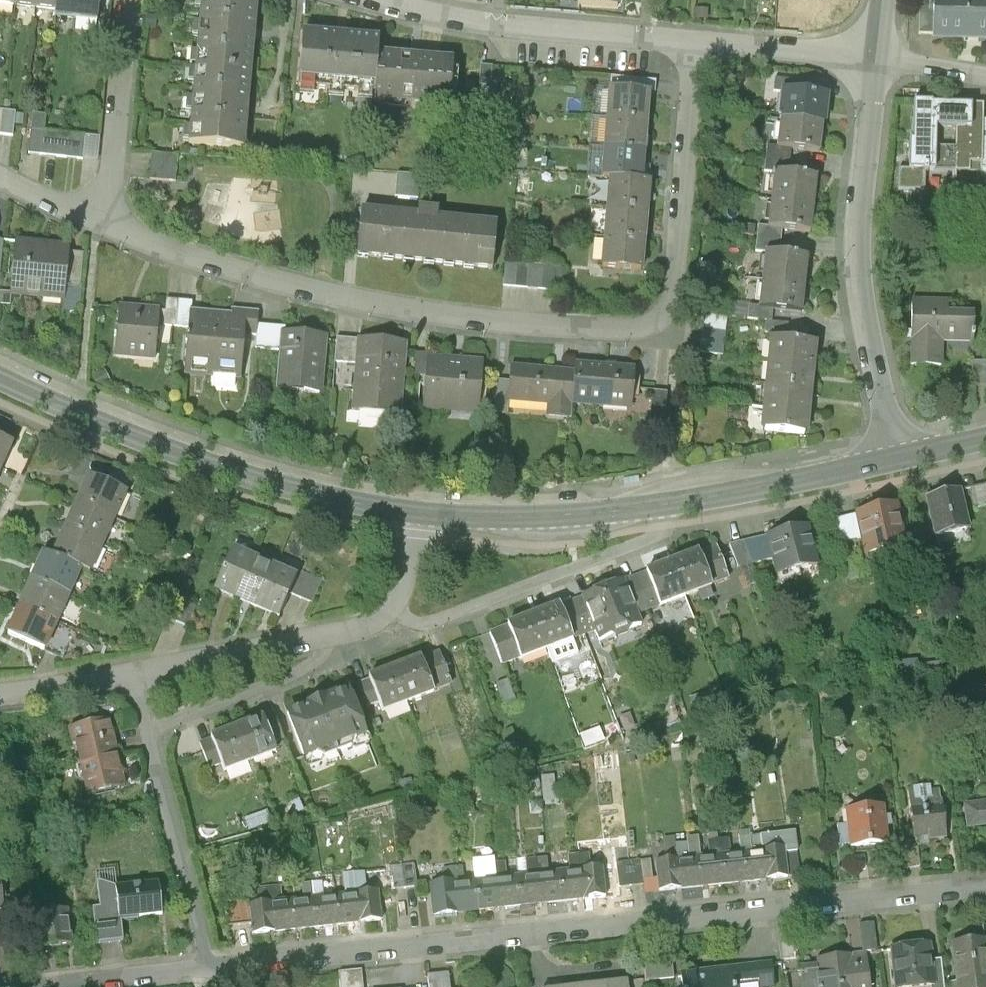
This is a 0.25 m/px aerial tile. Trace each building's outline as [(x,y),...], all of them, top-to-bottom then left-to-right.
[(79,0),(59,0),(58,7),(58,14),(77,16),(79,0)] [(77,16),(99,18),(101,0),(79,0),(77,16)] [(190,67),(248,72),(254,0),(196,0),(190,67)] [(933,35),(933,0),(919,0),(918,35),(933,35)] [(933,35),(985,36),(985,0),(933,0),(933,35)] [(374,32),(299,27),(295,84),(370,89),(374,48),(374,32)] [(452,55),(374,48),(370,89),(369,101),(448,107),(452,55)] [(248,72),(190,67),(184,142),(242,147),(248,72)] [(610,76),(609,88),(646,91),(654,92),(655,80),(610,76)] [(780,92),(797,94),(798,81),(773,78),(772,91),(780,92)] [(644,122),(646,91),(609,88),(604,88),(601,118),(644,122)] [(777,118),(821,122),(824,96),(797,94),(780,92),(777,118)] [(982,119),(983,102),(912,101),(911,139),(907,139),(907,170),(969,171),(969,162),(980,162),(982,162),(982,119)] [(14,135),(17,110),(0,108),(0,134),(14,135)] [(29,152),(99,160),(103,127),(87,125),(86,132),(45,128),(47,114),(33,113),(29,152)] [(641,153),(644,122),(601,118),(598,149),(641,153)] [(790,148),(819,150),(821,122),(777,118),(775,146),(790,148)] [(771,171),(787,173),(790,148),(775,146),(766,145),(764,170),(771,171)] [(639,184),(641,153),(598,149),(596,180),(604,181),(639,184)] [(178,153),(150,151),(149,166),(177,168),(178,153)] [(769,198),(812,202),(815,176),(787,173),(771,171),(769,198)] [(644,215),(647,184),(639,184),(604,181),(602,211),(644,215)] [(769,198),(766,227),(781,228),(809,231),(812,202),(769,198)] [(360,207),(355,258),(494,272),(499,221),(435,215),(436,205),(414,203),(413,212),(360,207)] [(642,246),(644,215),(602,211),(599,242),(642,246)] [(762,251),(779,253),(781,228),(766,227),(756,226),(754,251),(762,251)] [(16,238),(11,295),(63,300),(68,250),(68,243),(16,238)] [(639,277),(642,246),(599,242),(596,273),(639,277)] [(85,252),(68,250),(63,300),(62,311),(80,313),(85,252)] [(779,253),(762,251),(760,278),(803,282),(806,256),(779,253)] [(563,268),(504,263),(502,287),(561,292),(563,268)] [(800,311),(803,282),(760,278),(757,306),(778,309),(800,311)] [(163,311),(158,310),(157,325),(185,328),(186,309),(191,309),(191,301),(164,298),(163,311)] [(910,299),(908,365),(941,366),(942,342),(973,343),(974,310),(947,310),(947,300),(910,299)] [(112,357),(154,360),(157,325),(158,310),(158,307),(116,304),(112,357)] [(778,309),(757,306),(744,304),(742,315),(766,318),(776,320),(778,309)] [(185,328),(181,375),(238,379),(242,333),(255,334),(256,324),(257,310),(229,308),(229,312),(191,309),(186,309),(185,328)] [(699,354),(723,356),(727,316),(703,314),(699,354)] [(776,320),(766,318),(765,325),(796,329),(797,323),(776,320)] [(285,326),(256,324),(255,334),(254,349),(277,351),(278,330),(284,331),(285,326)] [(274,391),(321,394),(325,334),(284,331),(278,330),(277,351),(274,391)] [(767,335),(764,359),(813,364),(815,340),(767,335)] [(354,338),(335,337),(333,362),(352,363),(354,338)] [(400,415),(405,342),(354,338),(352,363),(349,411),(400,415)] [(422,377),(424,354),(413,354),(412,376),(422,377)] [(477,415),(481,359),(424,354),(422,377),(420,411),(477,415)] [(764,359),(762,382),(811,387),(813,364),(764,359)] [(985,387),(985,361),(970,361),(970,386),(985,387)] [(573,362),(572,369),(569,405),(630,409),(634,366),(573,362)] [(572,369),(509,364),(507,381),(506,401),(507,401),(545,404),(544,417),(568,419),(569,405),(572,369)] [(506,401),(507,381),(491,380),(489,413),(506,415),(507,401),(506,401)] [(762,382),(760,406),(808,411),(810,398),(811,387),(762,382)] [(662,394),(646,392),(643,427),(659,429),(662,394)] [(760,406),(757,429),(806,434),(808,411),(760,406)] [(4,469),(16,441),(0,434),(0,467),(4,469)] [(90,474),(78,499),(119,517),(131,492),(90,474)] [(974,511),(985,509),(985,490),(985,486),(969,489),(974,511)] [(923,498),(932,538),(969,530),(960,490),(923,498)] [(78,499),(65,529),(106,547),(119,517),(78,499)] [(858,540),(862,557),(905,547),(896,505),(852,515),(858,540)] [(858,540),(852,515),(831,520),(837,545),(858,540)] [(807,525),(763,536),(769,561),(774,578),(818,567),(807,525)] [(65,529),(53,557),(94,575),(106,547),(65,529)] [(769,561),(763,536),(728,545),(739,569),(769,561)] [(696,553),(710,588),(728,580),(715,545),(696,553)] [(257,557),(236,547),(216,592),(237,601),(257,557)] [(696,550),(668,561),(683,598),(710,588),(696,553),(696,550)] [(44,553),(34,574),(75,592),(84,571),(44,553)] [(278,566),(257,557),(237,601),(258,611),(278,566)] [(668,561),(642,570),(656,608),(683,598),(668,561)] [(298,575),(291,593),(315,604),(328,575),(303,564),(298,575)] [(298,575),(278,566),(258,611),(279,620),(291,593),(298,575)] [(34,574),(21,604),(62,622),(75,592),(34,574)] [(643,574),(623,581),(637,616),(656,608),(643,574)] [(596,644),(641,627),(637,616),(623,581),(622,579),(578,596),(579,598),(592,634),(596,644)] [(166,619),(188,629),(197,608),(175,598),(166,619)] [(579,598),(556,606),(569,642),(592,634),(579,598)] [(21,604),(8,634),(48,652),(62,622),(21,604)] [(555,604),(529,614),(544,652),(569,642),(555,604)] [(529,614),(485,631),(499,668),(544,652),(529,614)] [(435,649),(391,666),(406,704),(450,687),(435,649)] [(391,666),(364,677),(366,682),(375,706),(379,715),(406,704),(391,666)] [(364,710),(375,706),(366,682),(354,686),(364,710)] [(346,687),(279,713),(299,763),(307,768),(319,763),(322,756),(346,746),(354,751),(365,747),(366,738),(346,687)] [(260,717),(233,727),(248,765),(274,755),(272,748),(262,722),(260,717)] [(273,718),(262,722),(272,748),(283,744),(273,718)] [(112,720),(71,729),(79,763),(119,753),(112,720)] [(233,727),(206,738),(207,742),(218,769),(220,775),(248,765),(233,727)] [(218,769),(207,742),(196,746),(207,773),(218,769)] [(128,789),(119,753),(79,763),(87,799),(128,789)] [(961,805),(964,831),(985,828),(985,803),(961,805)] [(927,842),(945,841),(942,805),(909,809),(912,840),(927,838),(927,842)] [(842,811),(846,850),(887,846),(883,806),(842,811)] [(765,882),(786,880),(784,859),(783,848),(761,851),(765,882)] [(743,885),(765,882),(761,851),(740,853),(743,885)] [(721,887),(743,885),(740,853),(718,855),(721,887)] [(700,889),(721,887),(718,855),(696,858),(700,889)] [(678,891),(700,889),(696,858),(675,860),(678,891)] [(784,859),(786,880),(799,878),(797,858),(784,859)] [(656,894),(678,891),(675,860),(653,862),(656,894)] [(615,865),(617,890),(642,887),(639,862),(615,865)] [(390,893),(418,890),(415,866),(388,869),(390,893)] [(583,902),(605,900),(601,869),(580,871),(583,902)] [(561,905),(583,902),(580,871),(558,874),(561,905)] [(539,907),(561,905),(558,874),(536,876),(539,907)] [(518,909),(539,907),(536,876),(515,878),(518,909)] [(496,912),(518,909),(515,878),(493,880),(496,912)] [(474,914),(496,912),(493,880),(471,883),(474,914)] [(453,916),(474,914),(471,883),(449,885),(453,916)] [(122,945),(119,923),(116,889),(102,884),(98,885),(100,906),(94,911),(99,947),(122,945)] [(116,889),(119,923),(165,919),(162,884),(116,888),(116,889)] [(431,918),(453,916),(449,885),(428,887),(431,918)] [(223,926),(248,924),(246,906),(245,893),(220,895),(223,926)] [(358,926),(380,924),(377,893),(355,895),(358,926)] [(336,929),(358,926),(355,895),(333,897),(336,929)] [(314,931),(336,929),(333,897),(311,900),(314,931)] [(293,933),(314,931),(311,900),(289,902),(293,933)] [(271,936),(293,933),(289,902),(268,904),(271,936)] [(249,938),(271,936),(268,904),(246,906),(248,924),(249,938)] [(26,952),(74,947),(71,911),(23,916),(26,952)] [(858,927),(861,955),(867,955),(876,954),(873,925),(858,927)] [(948,945),(953,986),(985,986),(985,955),(984,941),(948,945)] [(931,964),(929,945),(887,950),(891,986),(934,986),(931,964)] [(867,955),(861,955),(814,961),(817,986),(870,986),(867,955)] [(931,964),(934,986),(942,986),(939,963),(931,964)] [(732,968),(734,986),(773,986),(771,964),(732,968)] [(732,968),(679,974),(680,986),(734,986),(732,968)] [(360,974),(338,976),(339,986),(361,986),(360,974)] [(425,978),(426,986),(449,986),(448,976),(425,978)]
